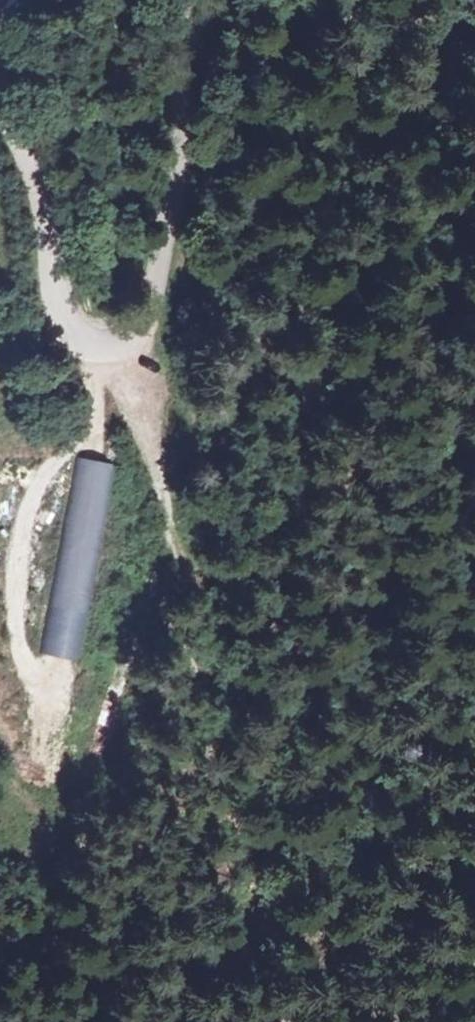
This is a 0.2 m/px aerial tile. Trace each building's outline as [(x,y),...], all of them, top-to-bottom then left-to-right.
[(114,471),(77,464),(41,634),(79,642),(114,471)] [(46,491),(25,487),(11,560),(32,564),(46,491)]
